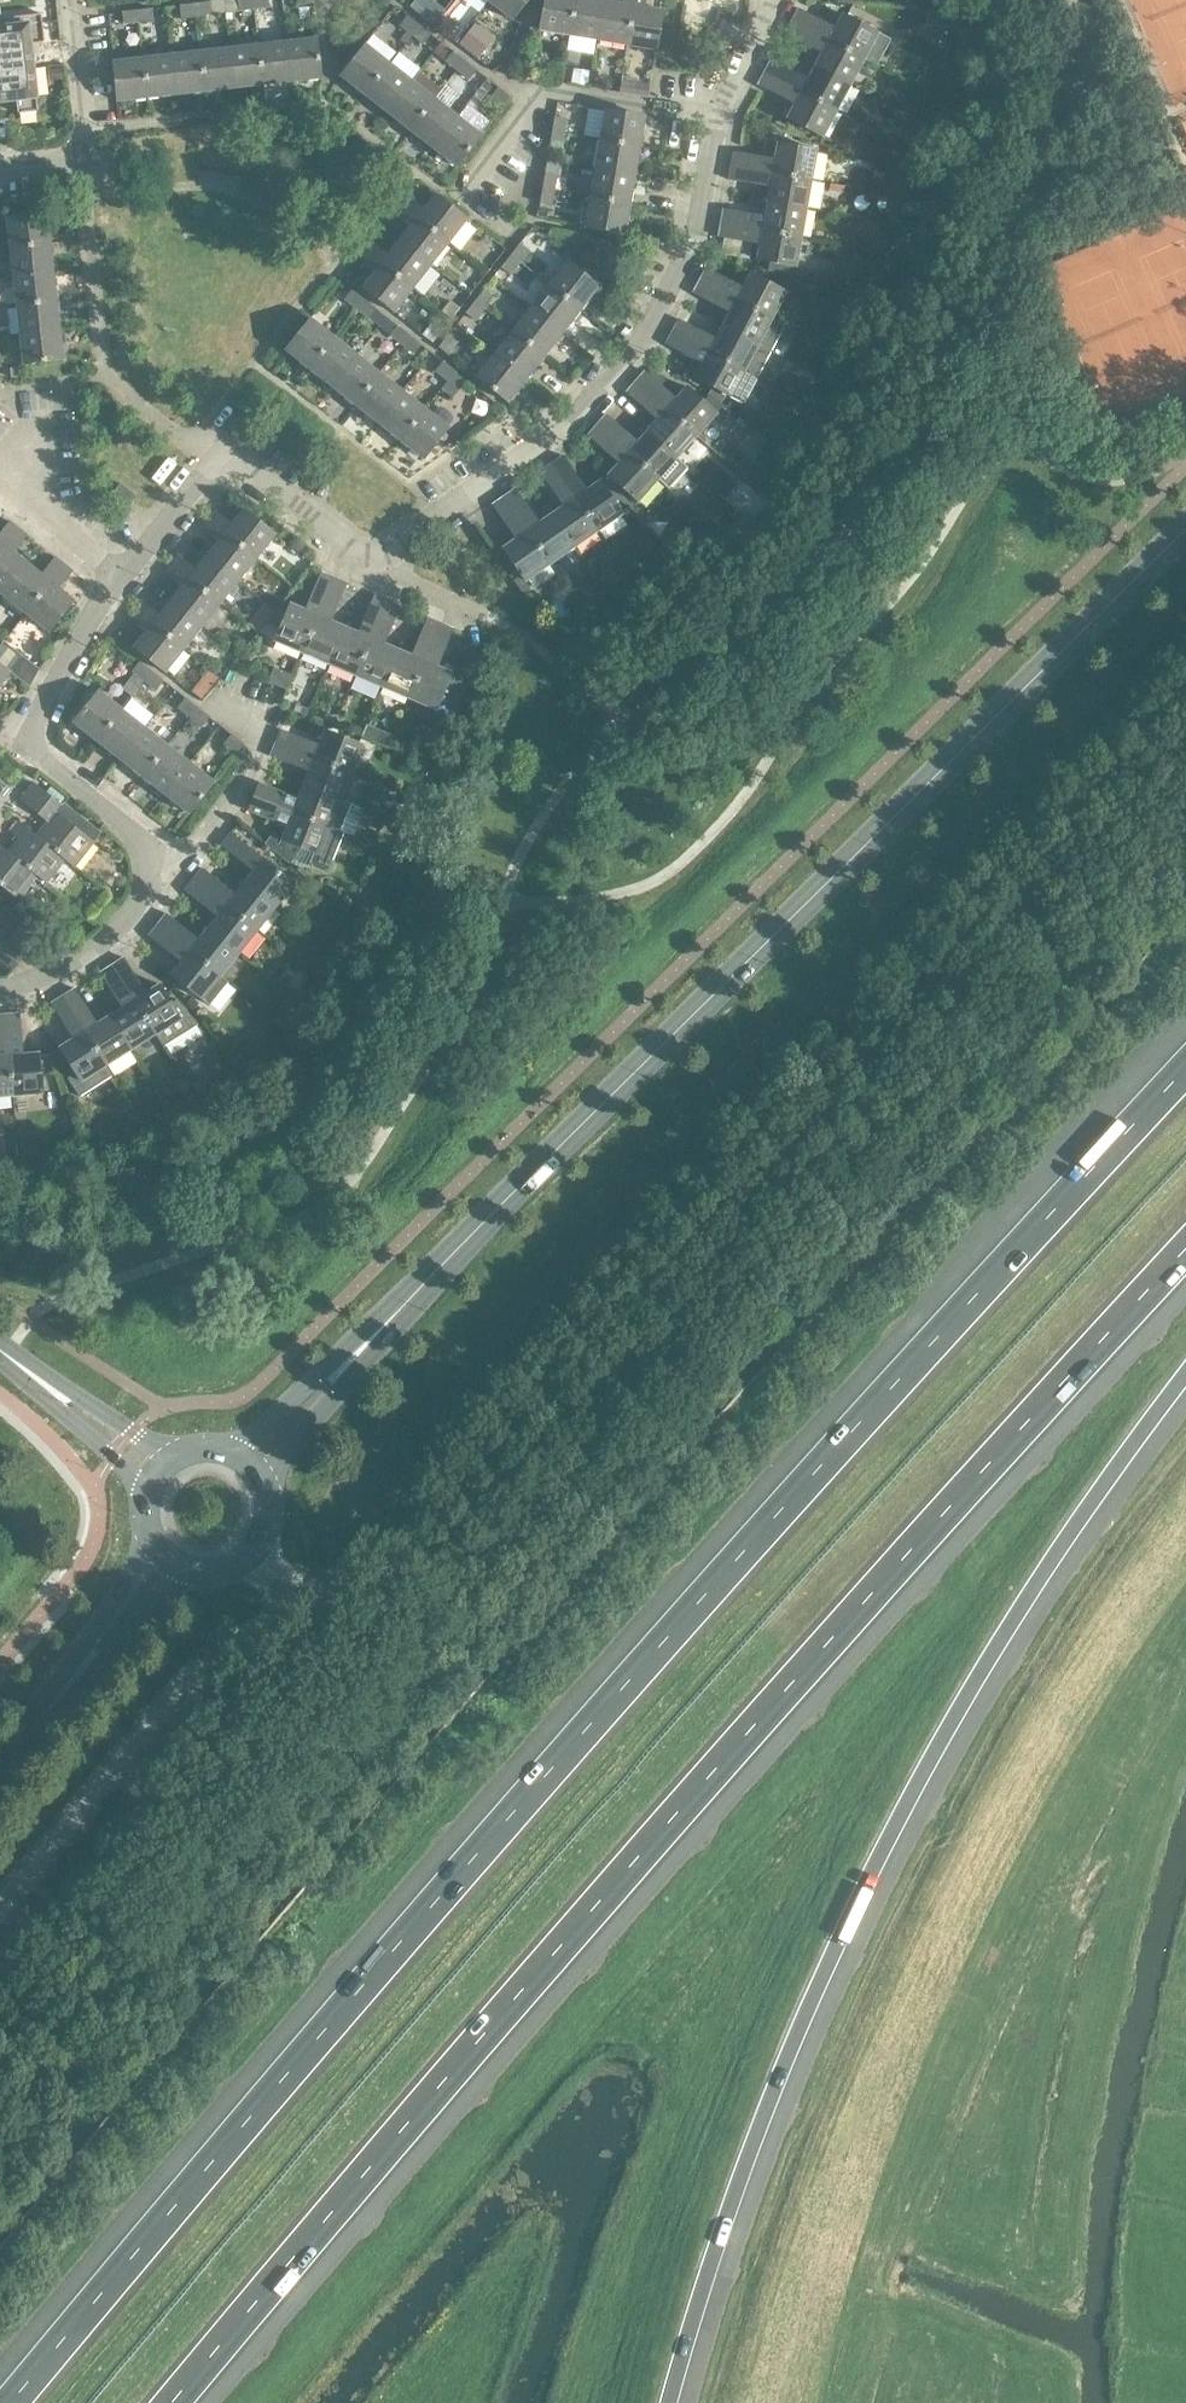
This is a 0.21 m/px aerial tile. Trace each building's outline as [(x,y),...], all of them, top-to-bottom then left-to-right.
[(252,0),(236,0),(238,11),(240,11),(253,9),(252,0)] [(253,9),(269,8),(268,0),(252,0),(253,9)] [(489,1),(513,19),(528,0),(490,0),(489,1)] [(569,34),(575,0),(545,0),(540,29),(569,34)] [(569,34),(597,39),(604,0),(575,0),(569,34)] [(626,44),(634,0),(622,0),(621,3),(605,0),(604,0),(597,39),(626,44)] [(626,44),(656,50),(663,10),(644,7),(645,0),(634,0),(626,44)] [(210,1),(194,3),(196,16),(211,14),(210,1)] [(196,16),(194,3),(179,5),(180,17),(196,16)] [(438,5),(427,20),(432,24),(444,10),(438,5)] [(799,8),(792,21),(864,59),(876,66),(890,40),(842,14),(835,27),(799,8)] [(153,9),(138,10),(139,22),(154,20),(153,9)] [(139,22),(138,10),(123,12),(124,24),(139,22)] [(0,27),(0,64),(33,60),(31,44),(46,42),(42,14),(13,17),(14,25),(0,27)] [(410,35),(418,24),(406,15),(398,25),(405,30),(410,35)] [(876,66),(864,59),(792,21),(785,34),(821,53),(814,66),(850,85),(863,60),(875,66),(876,66)] [(418,24),(410,35),(423,44),(431,34),(418,24)] [(476,58),(488,44),(468,29),(457,43),(476,58)] [(405,30),(398,39),(404,43),(410,35),(405,30)] [(321,78),(317,38),(287,42),(291,82),(321,78)] [(262,85),(291,82),(287,42),(258,45),(262,85)] [(258,45),(229,48),(233,88),(262,85),(258,45)] [(342,77),(365,95),(390,63),(367,45),(342,77)] [(233,88),(229,48),(200,52),(205,92),(233,88)] [(464,60),(452,50),(444,61),(456,70),(464,60)] [(176,95),(205,92),(200,52),(171,55),(176,95)] [(147,98),(176,95),(171,55),(142,58),(147,98)] [(147,98),(142,58),(113,62),(117,102),(147,98)] [(836,110),(850,85),(814,66),(807,79),(772,59),(765,72),(836,110)] [(0,64),(0,95),(1,101),(17,99),(18,114),(39,111),(33,60),(0,64)] [(477,70),(464,60),(456,70),(468,80),(477,70)] [(387,113),(413,81),(390,63),(365,95),(387,113)] [(48,81),(62,79),(60,68),(47,69),(48,81)] [(590,71),(573,68),(571,83),(587,86),(590,71)] [(836,110),(765,72),(758,84),(794,104),(786,118),(822,137),(836,110)] [(435,98),(413,81),(387,113),(410,131),(435,98)] [(649,84),(633,81),(630,95),(646,98),(649,84)] [(498,86),(490,96),(503,107),(511,97),(498,86)] [(410,131),(433,148),(458,116),(435,98),(410,131)] [(645,118),(605,111),(600,141),(640,147),(645,118)] [(470,148),(482,135),(458,116),(433,148),(456,167),(470,148)] [(555,118),(552,133),(564,135),(567,120),(555,118)] [(564,135),(552,133),(550,147),(561,150),(564,135)] [(635,176),(640,147),(600,141),(595,169),(635,176)] [(774,159),(733,152),(731,166),(811,180),(816,150),(777,143),(774,159)] [(769,187),(766,201),(805,209),(811,180),(731,166),(728,180),(769,187)] [(595,169),(590,197),(630,204),(635,176),(595,169)] [(557,176),(545,174),(542,189),(554,191),(557,176)] [(921,199),(935,202),(937,188),(923,185),(921,199)] [(542,189),(540,204),(552,206),(554,191),(542,189)] [(407,193),(399,203),(449,242),(467,219),(436,195),(426,208),(407,193)] [(625,234),(630,204),(590,197),(585,227),(625,234)] [(723,209),(721,223),(800,237),(805,209),(766,201),(763,216),(723,209)] [(449,242),(399,203),(391,213),(410,228),(400,241),(431,265),(449,242)] [(536,218),(537,218),(546,220),(548,210),(539,208),(538,208),(536,218)] [(51,243),(47,213),(7,218),(11,247),(51,243)] [(800,237),(721,223),(718,237),(759,244),(755,260),(768,262),(767,271),(799,276),(797,281),(805,282),(807,268),(795,266),(800,237)] [(882,251),(882,250),(882,248),(883,239),(869,236),(867,248),(882,251)] [(413,288),(431,265),(400,241),(389,254),(371,239),(363,249),(413,288)] [(11,247),(14,276),(54,272),(51,243),(11,247)] [(529,251),(520,243),(511,255),(520,263),(529,251)] [(413,288),(363,249),(355,258),(374,273),(362,288),(394,313),(413,288)] [(511,255),(501,267),(511,275),(520,263),(511,255)] [(567,261),(549,285),(580,310),(599,286),(567,261)] [(750,272),(742,287),(706,267),(699,280),(770,318),(785,291),(750,272)] [(17,305),(57,301),(54,272),(14,276),(17,305)] [(770,318),(699,280),(692,292),(728,312),(721,325),(769,351),(783,325),(770,318)] [(580,310),(549,285),(531,308),(562,333),(580,310)] [(483,288),(474,300),(484,308),(493,296),(483,288)] [(364,299),(352,290),(345,299),(357,308),(364,299)] [(376,308),(364,299),(357,308),(368,317),(376,308)] [(484,308),(474,300),(464,312),(474,321),(483,310),(484,308)] [(61,330),(57,301),(17,305),(21,334),(61,330)] [(531,308),(513,331),(544,356),(562,333),(531,308)] [(284,351),(308,369),(334,336),(311,318),(284,351)] [(721,325),(714,338),(678,319),(671,331),(743,370),(755,377),(769,351),(721,325)] [(409,335),(397,325),(390,335),(402,344),(409,335)] [(64,359),(61,330),(21,334),(24,364),(64,359)] [(544,356),(513,331),(495,354),(526,379),(544,356)] [(743,370),(671,331),(664,344),(701,364),(693,377),(712,388),(708,394),(720,403),(726,395),(741,403),(755,377),(743,370)] [(448,355),(458,342),(448,334),(437,347),(448,355)] [(409,335),(402,344),(413,354),(421,344),(409,335)] [(331,387),(357,354),(334,336),(308,369),(331,387)] [(379,372),(357,354),(331,387),(353,405),(379,372)] [(507,403),(526,379),(495,354),(476,378),(507,403)] [(435,370),(447,380),(454,371),(442,361),(435,370)] [(11,378),(21,376),(20,367),(10,368),(11,378)] [(644,370),(635,380),(695,435),(715,413),(685,386),(675,398),(648,373),(644,370)] [(452,396),(466,380),(454,371),(447,380),(441,387),(452,396)] [(402,390),(379,372),(353,405),(376,423),(402,390)] [(845,374),(838,387),(847,392),(854,378),(845,374)] [(695,435),(635,380),(625,391),(656,419),(646,430),(675,457),(695,435)] [(399,441),(425,408),(402,390),(376,423),(399,441)] [(448,426),(425,408),(399,441),(422,459),(448,426)] [(655,479),(675,457),(646,430),(636,441),(609,417),(605,413),(595,424),(655,479)] [(655,479),(595,424),(585,435),(616,463),(606,474),(636,500),(655,479)] [(804,456),(812,445),(795,434),(788,445),(804,456)] [(586,488),(562,454),(551,462),(597,528),(622,511),(599,479),(586,488)] [(574,545),(597,528),(551,462),(539,470),(563,504),(551,512),(574,545)] [(780,488),(767,476),(757,486),(770,499),(780,488)] [(515,487),(503,496),(550,562),(574,545),(551,512),(539,521),(515,487)] [(550,562),(503,496),(491,504),(494,509),(515,538),(502,547),(525,580),(550,562)] [(231,524),(214,511),(207,520),(255,559),(275,534),(243,509),(231,524)] [(237,582),(255,559),(207,520),(199,529),(217,543),(206,556),(237,582)] [(19,528),(10,521),(0,533),(0,552),(19,528)] [(4,594),(28,563),(15,552),(28,535),(19,528),(0,552),(0,591),(4,594)] [(729,529),(721,538),(735,551),(743,541),(729,529)] [(178,556),(171,565),(219,604),(237,582),(206,556),(195,570),(178,556)] [(55,557),(42,574),(28,563),(4,594),(26,612),(64,564),(55,557)] [(73,571),(64,564),(26,612),(50,631),(75,600),(60,588),(73,571)] [(219,604),(171,565),(163,574),(181,588),(170,602),(201,627),(219,604)] [(304,611),(289,604),(286,612),(282,621),(274,641),(301,653),(334,578),(321,572),(304,611)] [(334,578),(301,653),(328,664),(344,627),(330,621),(346,583),(334,578)] [(328,664),(355,676),(387,601),(374,595),(358,633),(344,627),(328,664)] [(384,644),(400,607),(387,601),(355,676),(382,687),(397,650),(384,644)] [(183,649),(201,627),(170,602),(159,616),(141,602),(135,610),(183,649)] [(278,608),(265,624),(279,629),(282,621),(286,612),(278,608)] [(164,673),(183,649),(135,610),(128,619),(145,633),(133,648),(164,673)] [(257,632),(265,623),(255,614),(247,623),(257,632)] [(411,656),(397,650),(382,687),(408,698),(440,624),(427,618),(411,656)] [(453,629),(440,624),(408,698),(419,703),(436,710),(440,700),(458,708),(471,676),(453,669),(451,673),(447,672),(437,667),(453,629)] [(39,669),(3,640),(0,643),(0,663),(11,671),(10,672),(29,686),(39,669)] [(474,671),(484,674),(489,662),(479,658),(474,671)] [(152,671),(140,662),(133,672),(145,681),(152,671)] [(0,663),(0,685),(10,672),(11,671),(0,663)] [(208,670),(203,676),(213,685),(218,678),(208,670)] [(164,681),(152,671),(145,681),(157,690),(164,681)] [(123,709),(99,691),(74,722),(98,741),(123,709)] [(197,707),(185,698),(178,707),(190,717),(197,707)] [(81,703),(75,700),(71,708),(76,711),(81,703)] [(308,708),(296,704),(293,710),(306,714),(308,708)] [(197,707),(190,717),(202,726),(209,717),(197,707)] [(98,741),(121,759),(146,727),(123,709),(98,741)] [(326,712),(323,721),(335,725),(338,717),(326,712)] [(362,737),(371,741),(376,729),(367,725),(362,737)] [(144,777),(168,745),(146,727),(121,759),(144,777)] [(319,745),(281,730),(276,743),(351,773),(362,745),(325,730),(319,745)] [(244,744),(231,734),(224,743),(236,754),(244,744)] [(340,799),(351,773),(276,743),(271,756),(309,771),(303,785),(340,799)] [(191,763),(168,745),(144,777),(166,795),(191,763)] [(447,758),(434,753),(430,762),(442,767),(447,758)] [(190,813),(215,782),(191,763),(166,795),(190,813)] [(63,804),(34,782),(21,799),(48,821),(38,835),(67,858),(76,865),(102,832),(65,802),(63,804)] [(303,785),(298,799),(260,784),(254,797),(343,832),(344,831),(340,829),(350,803),(340,799),(303,785)] [(46,791),(61,802),(65,797),(50,786),(46,791)] [(254,797),(249,810),(287,825),(282,838),(273,831),(264,843),(304,876),(306,872),(313,867),(323,871),(329,869),(343,832),(254,797)] [(401,822),(413,827),(416,822),(403,816),(401,822)] [(20,837),(9,851),(38,874),(48,882),(67,858),(38,835),(19,819),(11,830),(20,837)] [(402,823),(397,835),(414,842),(419,830),(402,823)] [(253,870),(244,882),(275,907),(294,883),(231,832),(221,844),(253,870)] [(19,898),(38,874),(9,851),(0,843),(0,883),(19,898)] [(257,930),(275,907),(244,882),(235,894),(207,871),(203,868),(194,879),(257,930)] [(239,952),(257,930),(194,879),(185,890),(189,893),(217,915),(208,927),(239,952)] [(354,912),(365,922),(374,910),(362,901),(354,912)] [(166,913),(158,924),(222,974),(239,952),(208,927),(199,939),(166,913)] [(222,974),(158,924),(149,935),(181,961),(171,973),(210,1004),(229,981),(221,975),(222,974)] [(75,929),(67,935),(72,941),(74,943),(82,937),(75,929)] [(0,940),(0,961),(12,970),(23,957),(16,952),(1,939),(0,940)] [(23,945),(16,952),(23,957),(31,964),(37,957),(23,945)] [(124,957),(112,964),(155,1033),(157,1032),(165,1044),(200,1022),(177,999),(172,1002),(160,983),(146,992),(127,962),(124,957)] [(311,973),(322,982),(331,970),(320,961),(311,973)] [(155,1033),(112,964),(100,972),(122,1007),(109,1015),(131,1049),(155,1033)] [(308,991),(316,980),(309,975),(301,986),(308,991)] [(75,988),(63,995),(112,1075),(114,1074),(107,1064),(131,1049),(109,1015),(97,1023),(75,988)] [(112,1075),(63,995),(51,1003),(73,1038),(59,1046),(75,1072),(67,1077),(79,1096),(112,1075)] [(20,1013),(6,1014),(13,1095),(43,1093),(39,1052),(23,1053),(20,1020),(20,1013)] [(13,1095),(6,1014),(0,1014),(0,1097),(13,1095)] [(190,1085),(202,1105),(226,1092),(214,1071),(190,1085)] [(145,1128),(150,1137),(150,1138),(160,1132),(160,1131),(155,1123),(145,1128)] [(126,1133),(134,1146),(148,1138),(140,1124),(126,1133)] [(20,1160),(21,1174),(21,1175),(42,1173),(42,1172),(40,1158),(20,1160)]
